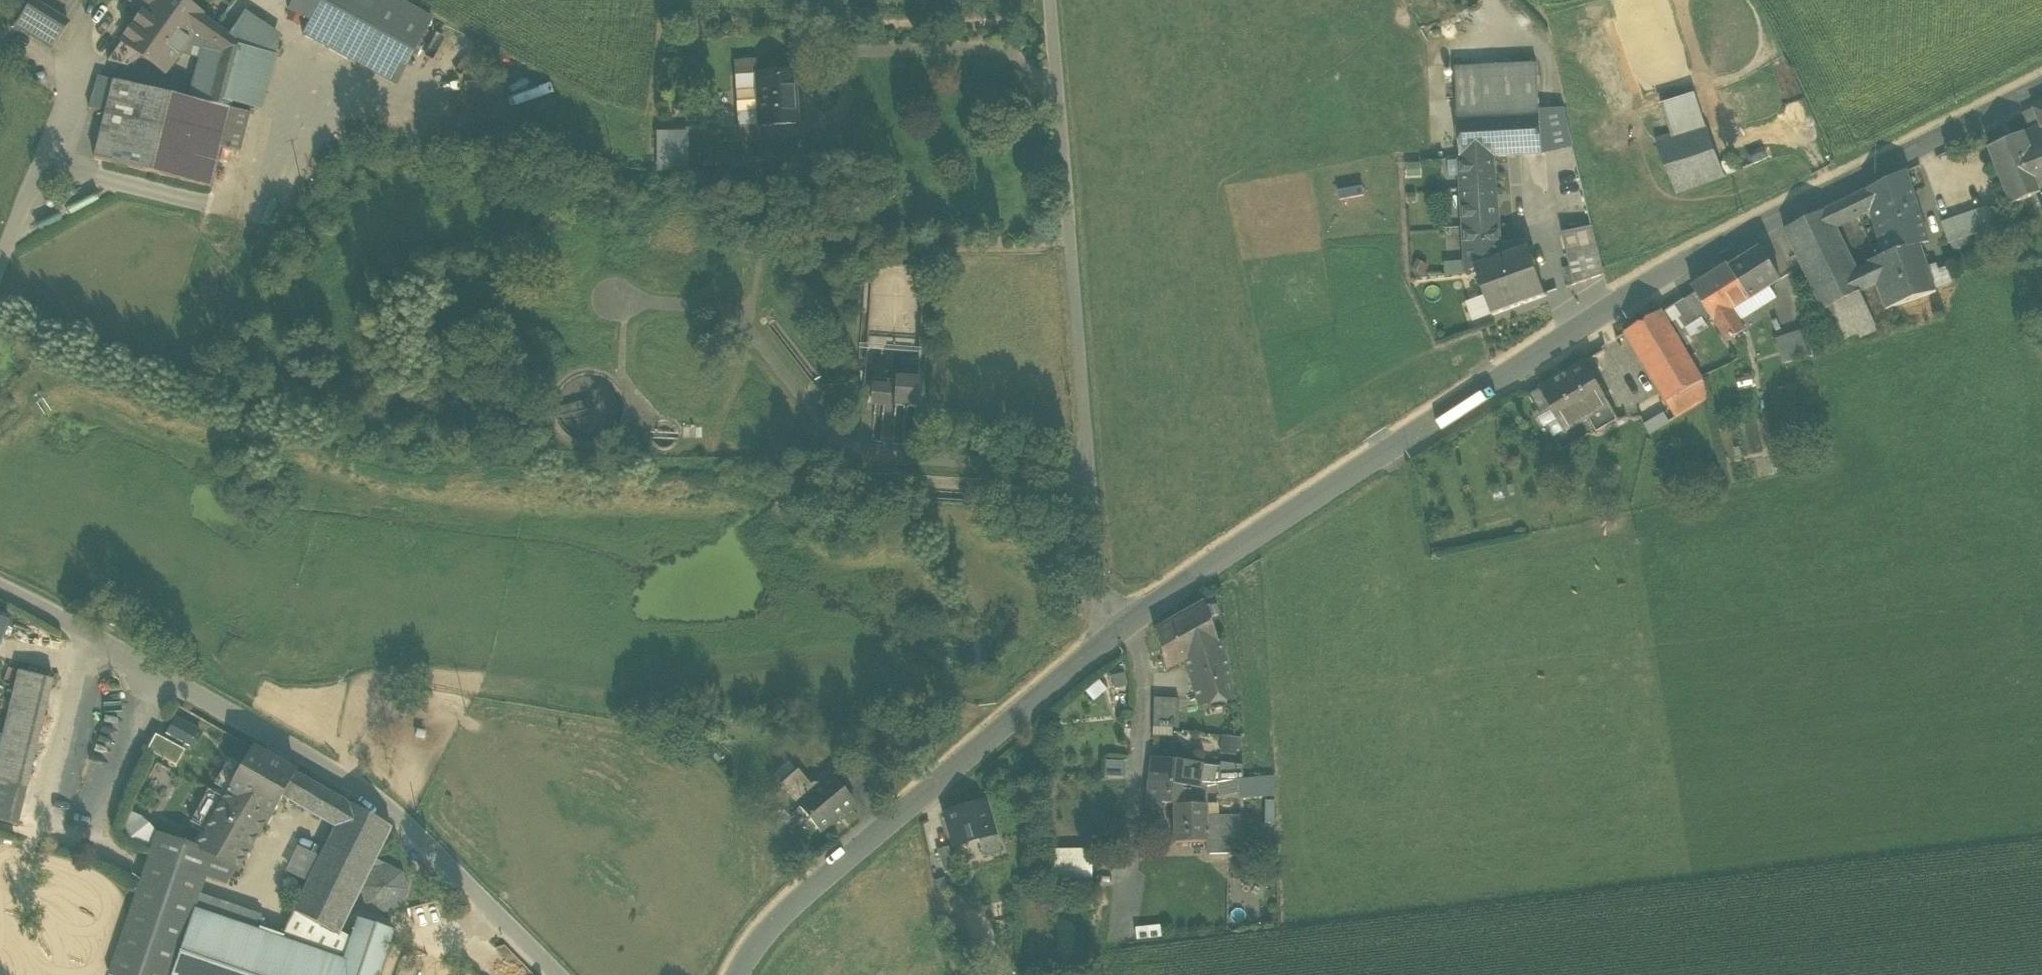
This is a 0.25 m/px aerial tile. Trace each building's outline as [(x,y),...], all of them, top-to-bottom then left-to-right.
[(181,0),(153,0),(145,11),(123,42),(166,72),(176,58),(194,32),(205,40),(204,41),(205,42),(206,40),(215,28),(216,29),(218,27),(181,0)] [(145,11),(153,0),(130,0),(129,0),(145,11)] [(357,47),(383,0),(293,0),(287,10),(310,23),(303,36),(349,62),(357,47)] [(397,0),(383,0),(357,47),(403,72),(432,19),(397,0)] [(18,19),(54,47),(68,28),(33,1),(18,19)] [(246,47),(231,104),(251,109),(261,112),(281,36),(245,12),(230,36),(246,47)] [(217,64),(230,36),(218,27),(216,29),(215,28),(206,40),(205,42),(204,41),(205,40),(194,32),(176,58),(197,65),(188,100),(206,104),(217,64)] [(217,64),(206,104),(230,109),(231,104),(246,47),(230,36),(217,64)] [(734,66),(735,76),(756,75),(756,64),(734,66)] [(1455,68),(1458,116),(1540,111),(1540,107),(1537,64),(1455,68)] [(792,72),(756,75),(757,90),(759,111),(759,126),(795,124),(792,72)] [(736,91),(757,90),(756,75),(735,76),(736,91)] [(89,109),(105,113),(113,81),(98,77),(89,109)] [(188,100),(113,81),(105,113),(94,159),(210,188),(220,148),(230,109),(206,104),(188,100)] [(736,91),(737,113),(759,111),(757,90),(736,91)] [(1661,110),(1670,135),(1671,140),(1708,128),(1697,97),(1661,110)] [(231,104),(230,109),(220,148),(239,153),(251,109),(231,104)] [(2041,128),(2041,105),(2034,109),(2041,126),(2041,128)] [(1540,111),(1542,153),(1573,146),(1563,106),(1540,107),(1540,111)] [(2023,114),(2030,130),(2041,126),(2034,109),(2023,114)] [(759,126),(759,111),(737,113),(738,128),(759,126)] [(1542,153),(1540,111),(1458,116),(1461,159),(1493,157),(1543,155),(1542,153)] [(738,128),(739,140),(760,138),(759,126),(738,128)] [(2012,205),(2033,196),(2041,192),(2041,128),(2041,126),(2030,130),(1989,148),(2012,205)] [(1725,177),(1708,128),(1671,140),(1670,135),(1656,140),(1676,193),(1725,177)] [(657,162),(686,162),(686,139),(658,138),(657,162)] [(1468,273),(1476,270),(1475,268),(1529,249),(1528,240),(1501,244),(1498,210),(1493,157),(1461,159),(1468,273)] [(1873,209),(1887,255),(1920,245),(1928,242),(1907,171),(1847,200),(1856,218),(1873,209)] [(2033,196),(2037,205),(2040,204),(2039,201),(2041,200),(2041,192),(2033,196)] [(1835,227),(1856,218),(1847,200),(1827,210),(1835,227)] [(1941,223),(1949,244),(2003,225),(1995,204),(1941,223)] [(1784,230),(1823,309),(1823,310),(1860,293),(1864,291),(1855,273),(1857,272),(1856,271),(1835,227),(1827,210),(1784,230)] [(1568,259),(1599,252),(1592,226),(1562,233),(1568,259)] [(1928,268),(1920,245),(1887,255),(1868,262),(1886,310),(1937,292),(1936,290),(1928,268)] [(1546,296),(1529,249),(1475,268),(1476,270),(1492,315),(1546,296)] [(1761,249),(1730,268),(1750,299),(1781,280),(1761,249)] [(1568,259),(1575,286),(1604,275),(1599,252),(1568,259)] [(1928,268),(1936,290),(1948,285),(1954,283),(1952,277),(1949,268),(1941,271),(1938,264),(1928,268)] [(1733,310),(1750,299),(1730,268),(1729,266),(1693,289),(1695,293),(1708,313),(1727,342),(1745,331),(1733,310)] [(1685,300),(1697,320),(1708,313),(1695,293),(1685,300)] [(1860,293),(1823,310),(1840,343),(1857,334),(1860,340),(1879,331),(1860,293)] [(1663,314),(1684,348),(1695,341),(1687,327),(1697,320),(1685,300),(1663,314)] [(1625,333),(1667,403),(1687,391),(1703,381),(1684,348),(1663,314),(1662,312),(1625,333)] [(1776,340),(1784,363),(1809,355),(1801,332),(1776,340)] [(1594,376),(1604,371),(1595,356),(1584,361),(1594,376)] [(1539,388),(1540,389),(1551,409),(1565,433),(1589,419),(1610,406),(1611,406),(1594,376),(1584,361),(1539,388)] [(894,401),(916,403),(918,380),(896,378),(894,401)] [(1687,391),(1695,404),(1708,396),(1706,386),(1703,381),(1687,391)] [(887,405),(888,387),(873,386),(871,404),(887,405)] [(1542,414),(1551,409),(1540,389),(1530,395),(1542,414)] [(1695,404),(1687,391),(1667,403),(1676,418),(1695,404)] [(1589,419),(1597,433),(1618,420),(1610,406),(1589,419)] [(1642,423),(1648,432),(1667,421),(1661,411),(1642,423)] [(1165,671),(1184,660),(1217,641),(1203,603),(1204,603),(1203,602),(1154,630),(1154,631),(1155,631),(1165,671)] [(0,617),(0,644),(9,621),(0,617)] [(1218,641),(1217,641),(1184,660),(1199,705),(1232,699),(1225,662),(1218,641)] [(0,747),(0,821),(18,825),(25,796),(54,679),(19,671),(0,747)] [(1152,727),(1178,728),(1178,699),(1153,699),(1152,727)] [(200,733),(176,719),(169,733),(193,746),(200,733)] [(140,780),(151,752),(141,748),(130,776),(140,780)] [(252,748),(228,791),(270,815),(272,816),(282,797),(296,773),(252,748)] [(1151,758),(1148,782),(1199,788),(1213,784),(1215,766),(1202,765),(1202,764),(1151,758)] [(1104,762),(1105,780),(1126,780),(1128,762),(1104,762)] [(780,784),(820,831),(854,803),(832,777),(820,787),(818,784),(813,784),(811,785),(798,769),(780,784)] [(282,797),(320,819),(334,795),(296,773),(282,797)] [(1237,780),(1217,784),(1217,790),(1218,795),(1239,791),(1237,780)] [(1174,843),(1206,843),(1206,816),(1206,805),(1197,805),(1198,793),(1199,788),(1148,782),(1147,781),(1145,809),(1160,811),(1161,803),(1174,804),(1174,843)] [(1198,793),(1217,790),(1217,784),(1213,784),(1199,788),(1198,793)] [(190,821),(205,831),(224,798),(208,789),(190,821)] [(270,815),(228,791),(224,798),(205,831),(196,847),(195,848),(235,870),(237,872),(270,815)] [(320,819),(335,827),(348,803),(334,795),(320,819)] [(954,845),(979,838),(994,834),(985,801),(944,813),(954,845)] [(338,936),(361,888),(370,871),(391,827),(348,803),(335,827),(294,911),(338,936)] [(121,830),(145,841),(153,823),(130,812),(121,830)] [(1206,816),(1206,843),(1216,842),(1216,841),(1228,841),(1227,815),(1206,816)] [(1227,815),(1228,841),(1240,841),(1239,815),(1227,815)] [(157,832),(148,857),(204,877),(226,884),(235,870),(195,848),(196,847),(189,843),(157,832)] [(999,851),(994,834),(979,838),(984,856),(999,851)] [(1216,841),(1216,842),(1216,854),(1240,853),(1240,841),(1228,841),(1216,841)] [(1206,854),(1216,854),(1216,842),(1206,843),(1206,854)] [(937,850),(944,873),(956,869),(948,846),(937,850)] [(109,974),(172,974),(195,908),(193,908),(197,896),(204,877),(148,857),(108,974),(109,974)] [(385,866),(370,871),(361,888),(367,903),(368,904),(381,911),(383,911),(398,907),(399,906),(406,891),(406,890),(401,875),(400,873),(387,866),(385,866)] [(1046,887),(1081,886),(1080,868),(1046,869),(1046,887)] [(265,920),(197,896),(193,908),(195,908),(260,932),(265,920)] [(195,908),(172,974),(378,974),(393,930),(359,919),(350,942),(344,960),(280,938),(260,932),(195,908)] [(294,911),(280,938),(344,960),(350,942),(338,936),(294,911)] [(1134,938),(1158,934),(1156,923),(1132,927),(1134,938)]
